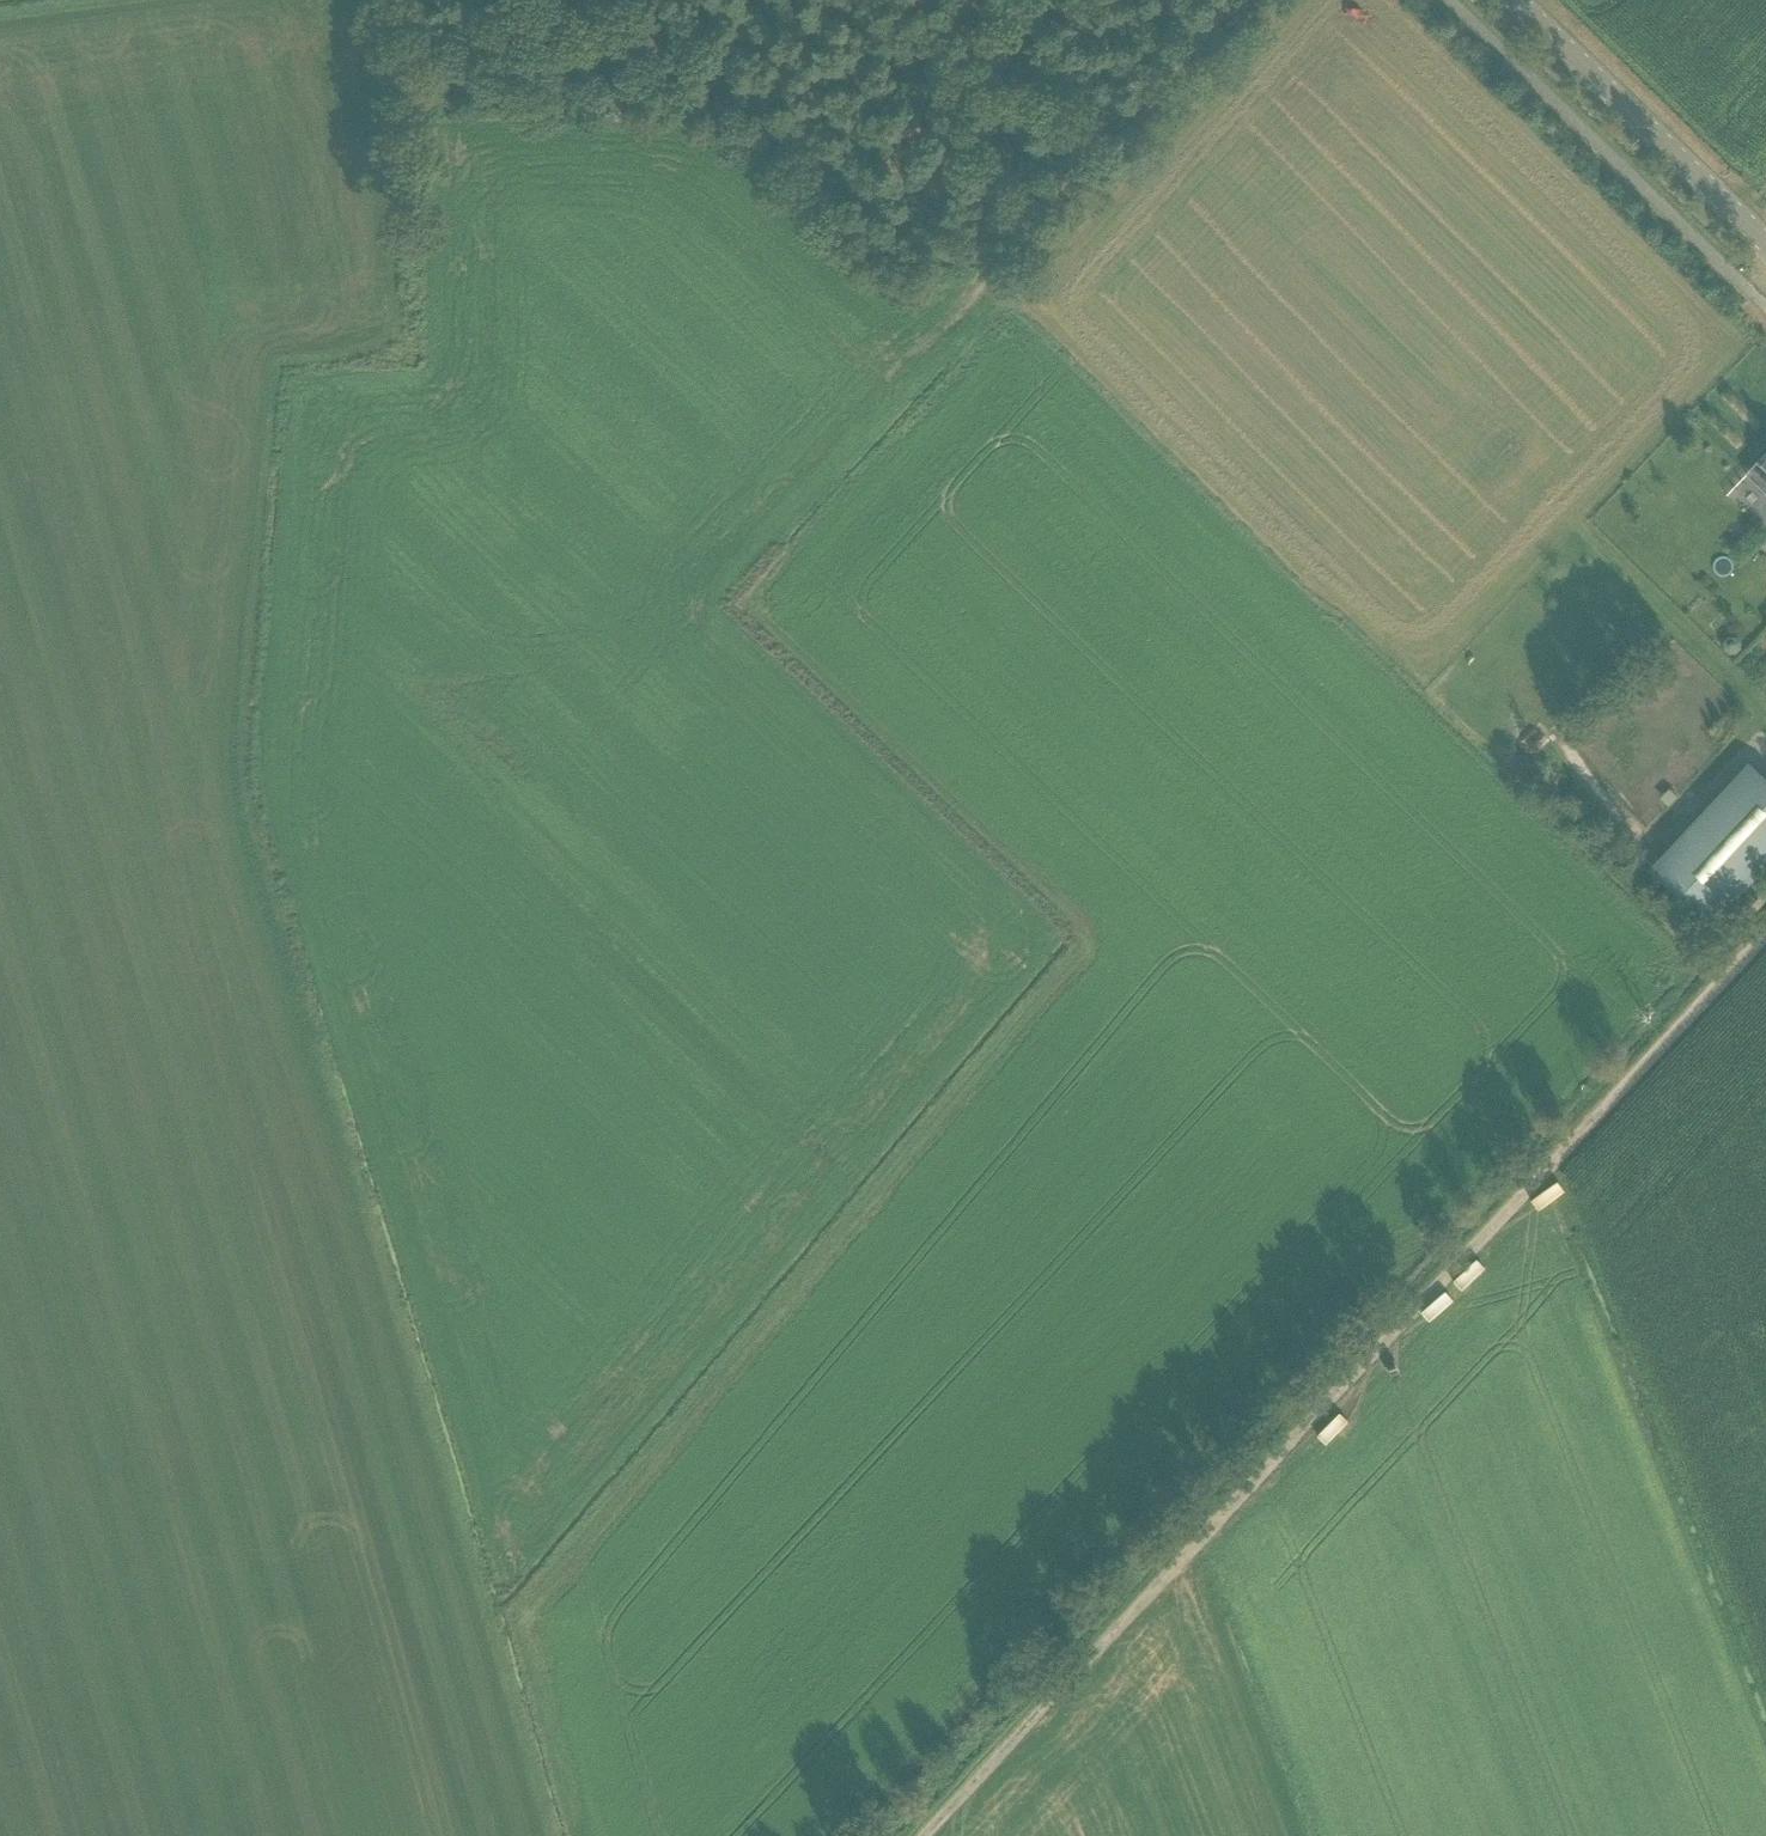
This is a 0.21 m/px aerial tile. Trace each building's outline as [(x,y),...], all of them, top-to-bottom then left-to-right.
[(1757,457),(1761,460),(1758,463),(1765,470),(1765,447),(1757,457)] [(1765,864),(1765,782),(1751,768),(1653,873),(1709,925),(1765,864)]
